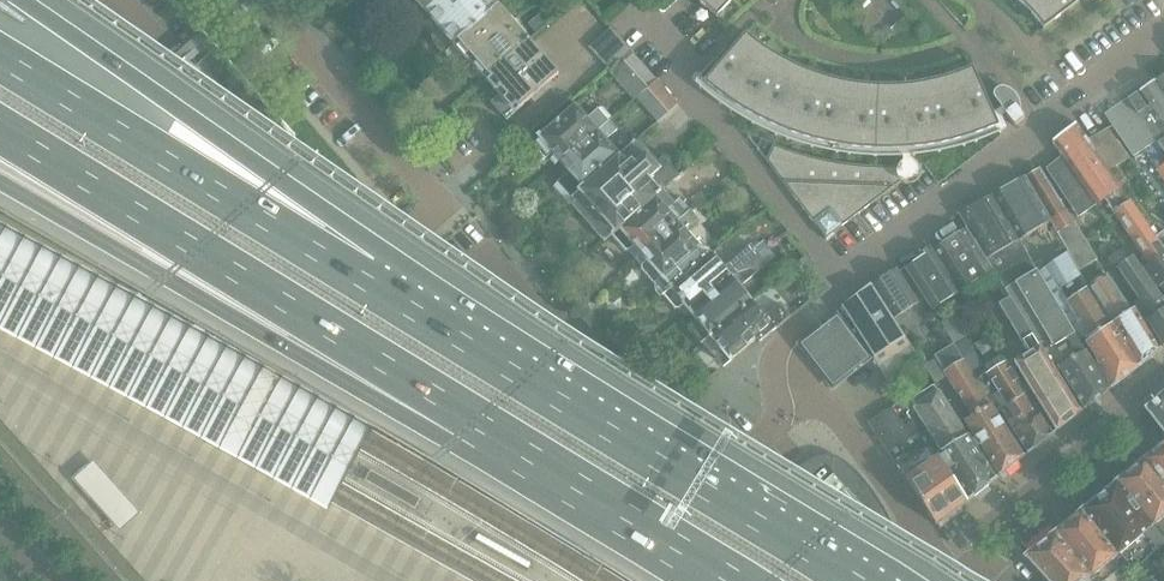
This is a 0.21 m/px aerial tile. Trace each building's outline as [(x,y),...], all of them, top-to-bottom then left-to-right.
[(439,0),(415,0),(426,12),(439,0)] [(426,12),(432,19),(425,25),(435,35),(432,38),(435,45),(441,52),(447,53),(499,8),(492,0),(439,0),(426,12)] [(717,17),(718,16),(717,15),(723,9),(729,4),(733,0),(697,0),(717,17)] [(1024,6),(1033,16),(1042,27),(1043,29),(1080,0),(1088,2),(1088,0),(1018,0),(1024,6)] [(484,78),(527,40),(499,8),(447,53),(449,61),(454,67),(461,70),(463,68),(471,77),(478,71),(484,78)] [(539,14),(528,24),(535,33),(547,23),(539,14)] [(629,51),(628,49),(610,29),(588,48),(607,70),(629,51)] [(746,33),(698,87),(712,98),(725,108),(740,117),(755,125),(770,133),(786,139),(802,145),(819,149),(836,153),(853,155),(879,158),(891,158),(904,157),(917,156),(929,155),(942,152),(954,149),(966,146),(978,142),(990,137),(1001,132),(1008,129),(1004,120),(1007,117),(1018,132),(1029,123),(1023,114),(1024,112),(1024,109),(1024,107),(1023,105),(1022,102),(1020,100),(1019,98),(1017,97),(1016,96),(1014,94),(1012,93),(1009,92),(1005,91),(1001,92),(999,93),(998,93),(997,95),(996,96),(996,97),(995,98),(995,99),(995,101),(996,101),(1002,110),(994,116),(972,67),(970,68),(957,74),(944,78),(931,81),(917,84),(903,86),(889,86),(875,86),(861,85),(848,83),(834,80),(816,75),(808,72),(801,69),(793,65),(779,58),(766,49),(759,45),(753,40),(747,35),(747,34),(746,33)] [(558,75),(550,66),(527,40),(484,78),(500,96),(491,104),(506,121),(531,99),(534,103),(553,86),(550,82),(558,75)] [(623,62),(647,89),(656,81),(632,54),(623,62)] [(1156,80),(1136,94),(1139,98),(1133,103),(1129,98),(1105,115),(1134,157),(1144,150),(1158,141),(1163,150),(1163,92),(1156,80)] [(677,105),(656,81),(647,89),(668,113),(677,105)] [(598,110),(587,120),(574,105),(537,137),(539,139),(531,145),(545,161),(553,154),(561,163),(608,122),(598,110)] [(569,172),(557,182),(571,198),(620,156),(618,155),(605,140),(616,130),(608,122),(561,163),(569,172)] [(1075,124),(1075,123),(1052,141),(1064,158),(1096,206),(1105,200),(1149,264),(1142,270),(1155,286),(1158,284),(1163,293),(1163,248),(1150,230),(1110,171),(1088,141),(1075,124)] [(1110,171),(1129,161),(1108,130),(1088,141),(1110,171)] [(764,151),(769,138),(760,134),(757,143),(759,149),(764,151)] [(571,198),(571,203),(603,238),(607,239),(611,235),(663,191),(679,177),(663,159),(656,166),(649,159),(651,156),(638,141),(635,143),(633,141),(632,142),(618,155),(620,156),(571,198)] [(840,164),(829,162),(817,159),(806,156),(795,153),(784,149),(773,145),(766,161),(825,239),(899,183),(924,164),(909,166),(902,167),(890,167),(875,167),(863,166),(852,165),(840,164)] [(1079,218),(1096,206),(1064,158),(1047,171),(1079,218)] [(1067,210),(1039,168),(1025,176),(1050,219),(1051,221),(1079,270),(1096,260),(1066,210),(1067,210)] [(1050,219),(1025,176),(1025,175),(992,195),(1019,241),(1051,221),(1050,219)] [(663,191),(611,235),(626,251),(629,251),(634,247),(640,254),(690,211),(679,198),(674,203),(663,191)] [(696,205),(707,195),(703,191),(691,201),(696,205)] [(1107,390),(1036,271),(991,195),(960,213),(1011,298),(1054,371),(1058,368),(1084,409),(1107,390)] [(686,231),(699,220),(690,211),(640,254),(647,261),(642,266),(641,269),(655,285),(655,293),(659,297),(661,295),(712,254),(708,250),(700,248),(686,231)] [(0,225),(0,335),(11,340),(124,402),(328,514),(333,505),(371,434),(372,431),(194,331),(0,225)] [(976,281),(994,271),(964,227),(931,249),(959,292),(976,281)] [(1159,235),(1153,227),(1150,230),(1163,248),(1163,231),(1159,235)] [(712,254),(661,295),(674,310),(679,310),(683,306),(689,313),(766,248),(768,246),(763,241),(760,244),(757,240),(740,255),(739,254),(724,268),(712,254)] [(766,248),(689,313),(696,321),(692,325),(691,330),(702,343),(752,302),(739,287),(774,258),(766,248)] [(931,310),(959,292),(931,249),(903,267),(931,310)] [(1060,288),(1080,276),(1067,253),(1038,271),(1079,339),(1083,336),(1097,358),(1095,359),(1112,387),(1138,367),(1089,286),(1067,301),(1060,288)] [(1142,270),(1132,258),(1116,269),(1139,301),(1156,288),(1155,286),(1142,270)] [(917,302),(897,272),(895,269),(870,286),(893,318),(917,302)] [(1134,309),(1129,312),(1107,274),(1089,286),(1138,367),(1160,350),(1134,309)] [(892,318),(893,318),(870,286),(840,308),(844,314),(872,357),(877,365),(909,345),(892,318)] [(991,305),(980,288),(966,297),(977,315),(991,305)] [(1156,288),(1139,301),(1135,303),(1163,348),(1163,347),(1163,299),(1156,288)] [(1079,412),(1054,371),(1011,298),(1000,305),(1014,329),(1029,354),(1013,363),(1056,431),(1079,412)] [(779,304),(764,316),(752,302),(702,343),(700,345),(715,361),(723,354),(730,362),(757,341),(759,343),(790,317),(779,304)] [(869,358),(872,357),(844,314),(838,318),(837,316),(800,345),(832,388),(870,359),(869,358)] [(952,344),(965,336),(952,316),(940,324),(952,344)] [(984,365),(975,351),(966,338),(954,346),(971,372),(984,365)] [(971,372),(954,346),(953,345),(934,356),(935,358),(947,377),(971,416),(964,421),(999,475),(1023,456),(971,372)] [(1000,356),(983,366),(987,373),(980,377),(1027,453),(1052,435),(1006,361),(1004,362),(1000,356)] [(935,358),(923,366),(935,384),(947,377),(935,358)] [(969,499),(994,479),(933,385),(908,402),(969,499)] [(969,499),(908,402),(898,386),(893,389),(901,402),(895,406),(899,413),(906,409),(908,412),(906,413),(912,422),(904,427),(891,408),(868,422),(893,462),(934,525),(969,499)] [(1142,421),(1152,433),(1158,433),(1161,430),(1163,434),(1163,406),(1158,399),(1145,410),(1148,414),(1144,417),(1142,421)] [(1143,461),(1163,487),(1163,444),(1143,461)] [(141,513),(93,460),(71,479),(119,533),(141,513)] [(1143,461),(1127,474),(1116,482),(1163,541),(1163,487),(1143,461)] [(367,479),(364,484),(414,513),(417,508),(420,502),(370,474),(367,479)] [(1163,543),(1163,541),(1116,482),(1079,512),(1080,512),(1123,566),(1124,565),(1133,558),(1138,565),(1163,543)] [(1123,566),(1080,512),(1055,532),(1094,580),(1138,580),(1124,565),(1123,566)] [(1055,532),(1044,541),(1024,558),(1046,580),(1094,580),(1055,532)] [(476,540),(473,545),(527,575),(530,570),(532,564),(479,535),(476,540)]
